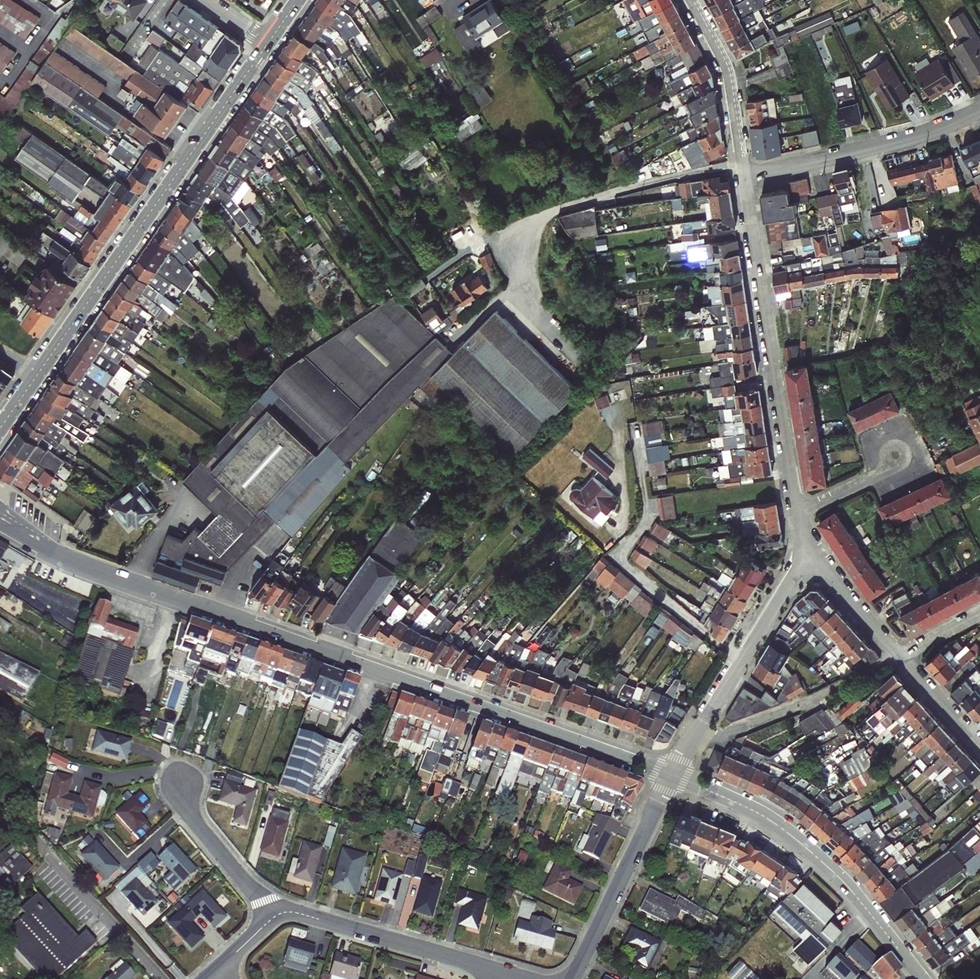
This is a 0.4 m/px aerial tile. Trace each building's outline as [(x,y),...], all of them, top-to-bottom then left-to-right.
[(42,14),(19,0),(0,0),(0,20),(29,37),(42,14)] [(134,22),(149,1),(148,0),(112,0),(110,5),(134,22)] [(243,43),(225,32),(210,57),(202,52),(219,24),(179,0),(177,0),(165,21),(195,39),(182,61),(152,43),(140,62),(149,68),(146,72),(181,94),(183,92),(205,105),(243,43)] [(329,0),(317,0),(315,3),(344,23),(354,32),(350,24),(355,18),(329,0)] [(355,18),(360,9),(359,8),(347,0),(329,0),(355,18)] [(366,2),(368,1),(378,17),(387,11),(379,0),(364,0),(366,2)] [(511,28),(495,0),(487,0),(461,15),(464,21),(455,27),(469,51),(483,44),(478,36),(495,26),(500,35),(511,28)] [(634,22),(674,2),(673,0),(622,0),(634,22)] [(743,0),(717,0),(709,4),(715,15),(743,0)] [(759,9),(764,6),(761,0),(743,0),(715,15),(722,28),(759,9)] [(674,2),(634,22),(628,25),(633,31),(640,28),(642,33),(679,12),(674,2)] [(344,23),(315,3),(310,11),(338,31),(345,41),(354,32),(344,23)] [(423,25),(443,14),(438,5),(418,16),(423,25)] [(728,39),(764,19),(759,9),(722,28),(728,39)] [(832,10),(797,24),(802,35),(836,20),(832,10)] [(338,31),(310,11),(304,19),(332,39),(341,53),(349,48),(345,41),(338,31)] [(964,11),(948,20),(960,42),(952,47),(972,80),(979,75),(979,39),(964,11)] [(639,48),(685,24),(679,12),(642,33),(644,38),(638,41),(638,39),(631,42),(635,50),(639,48)] [(332,39),(304,19),(298,28),(303,32),(327,48),(328,46),(332,54),(335,52),(336,55),(341,53),(332,39)] [(733,49),(769,29),(764,19),(728,39),(733,49)] [(430,36),(425,39),(430,47),(441,41),(430,23),(424,26),(430,36)] [(650,55),(690,33),(685,24),(639,48),(643,56),(649,53),(650,55)] [(125,106),(168,135),(189,103),(73,26),(67,36),(129,77),(119,91),(130,99),(125,106)] [(769,29),(733,49),(738,59),(757,48),(778,37),(772,27),(769,29)] [(154,28),(147,38),(160,47),(167,37),(154,28)] [(312,46),(337,81),(342,78),(335,67),(338,66),(327,48),(303,32),(300,37),(312,46)] [(316,69),(320,76),(328,86),(337,81),(312,46),(300,37),(295,33),(285,48),(316,69)] [(666,60),(696,43),(690,33),(650,55),(655,65),(666,60)] [(19,50),(0,38),(0,70),(4,72),(19,50)] [(696,43),(666,60),(669,67),(683,60),(687,72),(664,84),(670,95),(713,73),(706,63),(696,43)] [(438,46),(421,58),(427,67),(445,55),(438,46)] [(316,69),(285,48),(279,57),(311,81),(315,75),(317,78),(320,76),(316,69)] [(311,81),(279,57),(272,67),(302,88),(305,93),(312,83),(311,81)] [(955,84),(939,57),(915,71),(931,99),(955,84)] [(909,96),(887,59),(866,71),(889,109),(909,96)] [(302,88),(272,67),(266,76),(298,100),(335,153),(342,148),(305,93),(302,88)] [(684,103),(715,87),(713,73),(670,95),(676,108),(684,103)] [(298,100),(266,76),(258,86),(288,107),(294,115),(302,111),(296,103),(298,100)] [(482,106),(494,97),(485,85),(473,93),(482,106)] [(288,107),(258,86),(252,96),(287,121),(294,132),(299,128),(291,118),(294,115),(288,107)] [(690,115),(717,100),(715,87),(684,103),(690,115)] [(287,121),(252,96),(245,106),(275,126),(288,142),(294,137),(284,125),(287,121)] [(750,120),(779,119),(778,97),(749,98),(750,120)] [(692,128),(719,113),(717,100),(690,115),(686,117),(692,128)] [(863,121),(858,101),(837,107),(842,127),(863,121)] [(269,136),(280,148),(288,142),(275,126),(245,106),(238,115),(269,136)] [(462,139),(485,126),(478,112),(454,125),(462,139)] [(692,141),(721,127),(719,113),(692,128),(686,130),(692,141)] [(119,142),(158,169),(173,148),(125,114),(109,135),(119,142)] [(232,124),(262,146),(270,155),(280,148),(269,136),(238,115),(232,124)] [(780,122),(751,125),(754,155),(783,152),(780,122)] [(225,134),(255,156),(261,158),(264,154),(260,150),(262,146),(232,124),(225,134)] [(86,184),(92,174),(22,125),(14,136),(24,144),(15,158),(68,195),(75,200),(86,184)] [(721,127),(692,141),(681,146),(687,158),(701,152),(708,161),(725,153),(721,127)] [(802,132),(805,146),(821,142),(817,128),(802,132)] [(255,156),(225,134),(219,143),(250,164),(255,156)] [(961,146),(969,163),(979,158),(979,138),(961,146)] [(158,169),(119,142),(111,155),(150,180),(158,169)] [(400,157),(411,169),(428,154),(417,142),(400,157)] [(250,164),(219,143),(210,155),(246,179),(250,173),(252,175),(255,171),(250,164)] [(299,156),(318,181),(327,174),(308,149),(299,156)] [(893,184),(931,175),(934,189),(951,185),(952,189),(961,187),(953,152),(928,158),(929,161),(890,170),(893,184)] [(150,180),(111,155),(108,158),(115,164),(112,170),(118,177),(142,192),(150,180)] [(246,179),(210,155),(198,173),(232,196),(238,203),(250,186),(246,179)] [(839,191),(818,195),(822,215),(835,212),(837,222),(845,220),(843,210),(855,207),(853,200),(857,199),(851,166),(834,170),(839,191)] [(232,196),(198,173),(193,181),(220,199),(221,198),(226,203),(228,202),(237,213),(243,209),(238,203),(232,196)] [(86,184),(127,213),(134,204),(110,187),(92,174),(86,184)] [(703,193),(730,190),(729,180),(723,179),(722,176),(701,178),(703,193)] [(142,192),(118,177),(110,187),(134,204),(142,192)] [(789,189),(762,193),(766,220),(770,220),(773,240),(802,236),(799,213),(806,212),(805,201),(813,199),(810,178),(788,181),(789,189)] [(220,199),(193,181),(187,190),(204,202),(216,211),(224,223),(229,219),(220,207),(219,206),(222,201),(220,199)] [(127,213),(86,184),(75,200),(117,228),(127,213)] [(204,202),(187,190),(178,202),(193,220),(204,202)] [(708,218),(734,214),(730,190),(703,193),(698,194),(699,202),(705,201),(708,218)] [(75,200),(68,195),(65,200),(78,210),(73,217),(108,240),(117,228),(75,200)] [(193,220),(178,202),(167,218),(186,232),(189,238),(191,240),(196,236),(203,246),(206,245),(208,248),(213,246),(211,242),(193,220)] [(891,239),(902,236),(900,229),(913,226),(908,203),(872,212),(875,226),(888,223),(891,239)] [(736,226),(734,214),(708,218),(707,218),(709,232),(724,229),(723,228),(736,226)] [(108,240),(73,217),(71,215),(64,225),(100,251),(108,240)] [(186,232),(167,218),(161,227),(185,244),(189,238),(186,232)] [(100,251),(64,225),(60,231),(49,223),(45,230),(92,263),(100,251)] [(878,227),(882,236),(889,233),(885,224),(878,227)] [(185,244),(161,227),(154,237),(172,249),(190,272),(195,267),(181,250),(185,244)] [(92,263),(45,230),(38,239),(65,259),(62,263),(69,268),(64,275),(77,284),(92,263)] [(827,284),(827,282),(821,257),(830,255),(828,246),(825,233),(812,236),(816,257),(811,256),(811,259),(801,261),(805,288),(827,284)] [(887,254),(896,253),(893,235),(885,236),(887,254)] [(172,249),(154,237),(147,247),(190,283),(195,277),(190,272),(172,249)] [(697,260),(705,259),(739,253),(737,239),(695,245),(697,260)] [(841,244),(828,246),(830,255),(821,257),(827,282),(847,279),(841,250),(841,244)] [(863,244),(841,250),(847,279),(864,277),(864,250),(863,244)] [(190,283),(147,247),(138,259),(169,280),(179,287),(185,290),(190,283)] [(879,250),(864,250),(864,277),(881,277),(880,256),(878,256),(879,250)] [(492,251),(482,255),(486,267),(497,263),(492,251)] [(707,270),(720,270),(742,267),(739,253),(705,259),(707,270)] [(897,253),(880,256),(881,277),(899,277),(897,253)] [(169,280),(138,259),(131,270),(171,299),(175,293),(164,286),(169,280)] [(785,264),(786,269),(792,307),(802,306),(802,299),(800,288),(805,288),(801,261),(785,264)] [(77,284),(64,275),(46,262),(26,292),(35,301),(55,315),(77,284)] [(720,270),(722,283),(743,280),(742,267),(720,270)] [(783,309),(792,307),(786,269),(772,272),(776,301),(782,300),(783,309)] [(171,299),(131,270),(125,279),(169,312),(172,314),(178,305),(171,299)] [(463,305),(490,287),(479,270),(452,289),(463,305)] [(423,276),(406,288),(411,295),(429,284),(423,276)] [(169,312),(125,279),(118,288),(153,315),(162,322),(169,312)] [(746,300),(743,280),(722,283),(708,285),(709,297),(710,297),(712,304),(746,300)] [(153,315),(118,288),(112,298),(142,321),(147,324),(153,315)] [(167,535),(158,559),(154,574),(197,589),(202,575),(223,583),(228,569),(276,520),(294,536),(351,470),(344,463),(346,461),(432,375),(453,352),(438,339),(394,295),(286,367),(182,480),(217,514),(201,532),(195,527),(183,541),(167,535)] [(142,321),(112,298),(105,307),(139,333),(146,338),(149,334),(141,329),(144,326),(140,323),(142,321)] [(749,320),(746,300),(712,304),(708,305),(707,309),(718,317),(719,323),(749,320)] [(55,315),(35,301),(32,305),(27,303),(17,319),(41,335),(55,315)] [(433,326),(445,320),(437,304),(425,310),(433,326)] [(139,333),(105,307),(97,318),(125,338),(132,342),(139,333)] [(576,391),(497,309),(485,320),(453,352),(432,375),(514,457),(576,391)] [(125,338),(97,318),(91,328),(108,340),(125,352),(130,345),(123,340),(125,338)] [(724,331),(724,337),(751,333),(749,320),(719,323),(705,326),(705,332),(724,331)] [(83,339),(101,351),(108,340),(91,328),(83,339)] [(715,345),(716,352),(753,347),(751,333),(724,337),(725,343),(715,345)] [(101,351),(83,339),(76,350),(115,375),(125,382),(132,371),(101,351)] [(790,343),(789,359),(800,359),(800,343),(790,343)] [(734,356),(735,361),(755,358),(753,347),(716,352),(717,358),(734,356)] [(67,362),(105,387),(115,375),(76,350),(67,362)] [(757,372),(755,358),(735,361),(727,362),(729,376),(750,376),(750,373),(757,372)] [(16,370),(0,361),(0,383),(6,386),(16,370)] [(60,372),(91,392),(93,388),(102,393),(105,387),(67,362),(60,372)] [(788,383),(810,379),(808,364),(786,368),(788,383)] [(91,392),(60,372),(53,382),(96,410),(103,400),(91,392)] [(790,398),(813,394),(810,379),(788,383),(790,398)] [(96,410),(53,382),(46,392),(84,417),(94,424),(101,412),(96,410)] [(739,406),(761,403),(759,388),(735,392),(733,384),(716,387),(718,396),(724,395),(726,407),(739,406)] [(881,395),(891,415),(901,410),(891,390),(881,395)] [(84,417),(46,392),(39,402),(73,423),(76,419),(81,423),(84,417)] [(608,393),(597,396),(600,405),(610,402),(608,393)] [(793,413),(815,409),(813,394),(790,398),(793,413)] [(962,403),(979,441),(952,454),(961,472),(979,462),(979,394),(962,403)] [(891,415),(881,395),(870,400),(879,420),(891,415)] [(879,420),(870,400),(859,406),(869,425),(879,420)] [(34,410),(65,433),(67,430),(85,441),(90,433),(73,423),(39,402),(34,410)] [(721,423),(764,417),(761,403),(739,406),(726,407),(719,409),(721,423)] [(869,425),(859,406),(848,411),(857,431),(869,425)] [(795,428),(818,424),(815,409),(793,413),(795,428)] [(65,433),(34,410),(28,419),(68,447),(72,440),(64,435),(65,433)] [(722,436),(766,430),(764,417),(721,423),(718,424),(720,436),(722,436)] [(68,447),(28,419),(21,429),(50,449),(54,444),(64,452),(68,447)] [(651,443),(664,442),(661,419),(649,420),(651,443)] [(798,443),(820,439),(818,424),(795,428),(798,443)] [(16,436),(61,466),(65,459),(50,449),(21,429),(16,436)] [(725,450),(768,444),(766,430),(722,436),(725,450)] [(61,466),(16,436),(10,444),(55,475),(61,466)] [(800,458),(822,454),(820,439),(798,443),(800,458)] [(670,443),(652,445),(654,474),(667,473),(666,457),(671,456),(670,443)] [(55,475),(10,444),(4,453),(34,474),(49,485),(55,475)] [(735,463),(769,457),(768,444),(725,450),(722,450),(724,464),(735,463)] [(590,446),(583,454),(609,476),(616,468),(590,446)] [(4,453),(0,459),(0,474),(24,491),(34,474),(4,453)] [(802,473),(825,469),(822,454),(800,458),(802,473)] [(769,457),(735,463),(737,475),(724,478),(725,487),(740,485),(740,475),(752,474),(754,475),(772,472),(769,457)] [(805,488),(827,484),(825,469),(802,473),(805,488)] [(575,478),(565,490),(601,521),(621,498),(593,474),(584,485),(575,478)] [(952,496),(942,476),(929,483),(939,502),(952,496)] [(137,529),(159,511),(137,483),(110,505),(128,527),(133,523),(137,529)] [(926,509),(939,502),(929,483),(916,489),(926,509)] [(908,493),(917,513),(926,509),(916,489),(908,493)] [(900,497),(909,516),(917,513),(908,493),(900,497)] [(676,494),(663,494),(664,517),(677,516),(676,494)] [(890,501),(900,521),(909,516),(900,497),(890,501)] [(737,521),(778,516),(776,501),(735,508),(737,521)] [(878,507),(888,527),(900,521),(890,501),(878,507)] [(86,508),(76,523),(88,530),(98,515),(86,508)] [(824,532),(842,520),(836,510),(817,523),(824,532)] [(778,516),(737,521),(735,522),(736,529),(742,528),(743,535),(761,532),(781,530),(778,516)] [(830,542),(849,530),(842,520),(824,532),(830,542)] [(659,521),(654,531),(667,538),(673,528),(659,521)] [(781,530),(761,532),(763,548),(783,545),(781,530)] [(837,552),(855,539),(849,530),(830,542),(837,552)] [(644,545),(655,551),(660,542),(649,535),(644,545)] [(843,561),(862,549),(855,539),(837,552),(843,561)] [(8,547),(0,542),(0,561),(8,547)] [(631,556),(648,566),(654,557),(637,547),(631,556)] [(850,571),(868,559),(862,549),(843,561),(850,571)] [(389,592),(402,575),(371,552),(337,601),(325,619),(360,632),(389,592)] [(619,602),(637,580),(605,554),(586,576),(594,582),(598,576),(614,590),(610,594),(619,602)] [(737,570),(758,584),(767,569),(747,556),(737,570)] [(856,580),(874,568),(868,559),(850,571),(856,580)] [(262,597),(283,568),(273,560),(250,592),(262,597)] [(758,584),(737,570),(719,561),(716,566),(722,570),(718,579),(725,585),(748,599),(758,584)] [(293,576),(295,573),(284,565),(283,568),(262,597),(275,601),(293,576)] [(653,577),(697,597),(702,586),(658,565),(653,577)] [(862,590),(881,578),(874,568),(856,580),(862,590)] [(979,598),(979,572),(966,579),(977,599),(979,598)] [(289,602),(302,583),(293,576),(275,601),(287,606),(289,602)] [(869,600),(887,588),(881,578),(862,590),(869,600)] [(964,606),(977,599),(966,579),(953,586),(964,606)] [(306,612),(319,594),(302,583),(289,602),(295,607),(295,610),(299,614),(306,612)] [(632,588),(637,591),(630,602),(649,614),(658,599),(634,584),(632,588)] [(748,599),(725,585),(722,590),(711,585),(706,592),(708,594),(741,612),(748,599)] [(950,614),(964,606),(953,586),(939,594),(950,614)] [(360,632),(374,637),(408,592),(402,587),(395,596),(389,592),(360,632)] [(797,622),(827,599),(818,589),(811,589),(793,606),(791,610),(792,611),(791,614),(797,622)] [(408,591),(408,592),(374,637),(386,641),(417,599),(408,591)] [(732,626),(700,606),(688,599),(677,592),(673,599),(714,634),(723,639),(732,626)] [(325,619),(337,601),(327,593),(313,614),(325,619)] [(419,596),(417,599),(386,641),(398,645),(411,624),(417,617),(432,601),(424,594),(422,597),(419,596)] [(741,612),(708,594),(700,606),(732,626),(741,612)] [(936,621),(950,614),(939,594),(925,601),(936,621)] [(411,650),(422,653),(432,635),(448,617),(446,615),(451,610),(448,608),(453,601),(450,598),(434,618),(411,650)] [(827,599),(797,622),(787,630),(780,627),(773,644),(788,653),(812,631),(836,609),(827,599)] [(923,628),(936,621),(925,601),(912,608),(923,628)] [(106,620),(110,608),(97,604),(70,682),(125,701),(128,692),(121,690),(127,673),(134,651),(132,650),(138,631),(106,620)] [(663,608),(649,631),(657,636),(662,627),(698,649),(707,635),(663,608)] [(909,635),(923,628),(912,608),(898,616),(909,635)] [(836,609),(812,631),(821,640),(845,619),(836,609)] [(398,645),(411,650),(434,618),(427,611),(420,619),(417,617),(411,624),(398,645)] [(451,613),(448,617),(432,635),(422,653),(430,656),(452,626),(450,623),(455,616),(451,613)] [(166,670),(194,678),(211,629),(180,618),(166,670)] [(4,635),(9,625),(0,619),(0,632),(4,635)] [(460,619),(452,626),(430,656),(440,660),(463,630),(461,627),(465,623),(460,619)] [(845,619),(821,640),(829,649),(853,628),(845,619)] [(543,642),(553,627),(546,623),(536,637),(543,642)] [(485,633),(478,629),(452,664),(464,668),(487,637),(494,629),(489,625),(486,627),(488,629),(485,633)] [(465,628),(463,630),(440,660),(452,664),(478,629),(474,626),(469,631),(465,628)] [(853,628),(829,649),(825,652),(830,658),(821,666),(825,670),(834,663),(861,636),(853,628)] [(218,683),(222,673),(234,637),(211,629),(194,678),(193,684),(203,687),(205,679),(218,683)] [(502,636),(495,643),(473,673),(487,677),(512,644),(515,642),(519,635),(515,631),(511,635),(507,631),(502,636)] [(861,636),(834,663),(846,676),(880,657),(861,636)] [(234,677),(235,674),(246,641),(234,637),(222,673),(234,677)] [(495,643),(487,637),(464,668),(463,670),(473,673),(495,643)] [(926,663),(935,673),(963,647),(957,640),(951,646),(948,643),(938,648),(941,651),(926,663)] [(235,674),(246,678),(258,645),(246,641),(235,674)] [(487,677),(496,680),(515,642),(512,644),(487,677)] [(525,646),(515,642),(496,680),(508,684),(525,646)] [(789,676),(797,694),(804,689),(796,672),(792,674),(784,664),(790,654),(788,653),(773,644),(769,642),(759,659),(789,676)] [(963,647),(935,673),(944,682),(969,659),(979,649),(979,647),(975,642),(969,648),(966,644),(963,647)] [(246,678),(258,682),(270,649),(258,645),(246,678)] [(525,645),(525,646),(508,684),(519,688),(536,650),(525,645)] [(539,647),(536,650),(519,688),(531,693),(541,672),(547,657),(551,653),(539,647)] [(269,690),(270,687),(281,654),(270,649),(258,682),(256,686),(269,690)] [(22,704),(39,674),(38,673),(0,654),(0,692),(22,704)] [(278,701),(284,685),(294,658),(281,654),(270,687),(277,689),(273,699),(278,701)] [(547,698),(552,699),(566,668),(574,659),(563,655),(557,664),(552,676),(555,678),(547,698)] [(284,685),(294,689),(306,662),(294,658),(284,685)] [(776,699),(780,703),(797,694),(789,676),(759,659),(753,670),(782,688),(776,699)] [(977,668),(969,659),(944,682),(951,690),(977,668)] [(583,661),(577,673),(565,703),(577,708),(590,682),(581,678),(581,675),(585,676),(591,664),(583,661)] [(293,693),(309,698),(312,689),(320,667),(306,662),(294,689),(293,693)] [(320,667),(312,689),(336,697),(343,676),(320,667)] [(577,673),(566,668),(552,699),(557,703),(564,704),(565,703),(577,673)] [(977,668),(951,690),(960,700),(979,682),(979,671),(977,668)] [(531,693),(547,698),(555,678),(552,676),(541,672),(531,693)] [(598,717),(608,720),(625,682),(628,678),(619,672),(611,682),(598,717)] [(887,697),(903,683),(894,672),(878,687),(887,697)] [(359,681),(343,676),(336,697),(331,712),(335,714),(333,718),(345,721),(359,681)] [(586,712),(598,717),(611,682),(602,677),(598,686),(586,712)] [(647,735),(655,737),(672,704),(681,680),(675,677),(664,692),(662,694),(659,701),(647,735)] [(576,708),(586,712),(598,686),(590,682),(577,708),(576,708)] [(637,686),(625,682),(608,720),(621,725),(635,690),(637,686)] [(960,700),(968,709),(979,698),(979,682),(960,700)] [(903,683),(887,697),(882,701),(884,702),(877,696),(868,703),(875,710),(857,724),(857,729),(870,741),(917,698),(903,683)] [(621,725),(635,730),(649,698),(653,687),(646,684),(644,690),(642,689),(641,692),(635,690),(621,725)] [(780,703),(776,699),(766,690),(761,697),(743,687),(724,717),(732,721),(780,703)] [(276,788),(304,799),(326,742),(322,740),(331,712),(336,697),(312,689),(309,698),(276,788)] [(841,707),(848,714),(864,698),(858,692),(841,707)] [(396,746),(398,742),(413,701),(391,693),(385,709),(393,711),(382,740),(396,746)] [(635,730),(647,735),(659,701),(649,698),(635,730)] [(896,733),(924,706),(917,698),(870,741),(874,744),(881,739),(885,743),(896,733)] [(968,709),(977,718),(979,716),(979,698),(968,709)] [(425,705),(413,701),(398,742),(405,745),(403,750),(408,752),(425,705)] [(688,712),(672,704),(655,737),(665,740),(670,739),(688,712)] [(437,709),(425,705),(408,752),(419,756),(426,740),(437,709)] [(818,726),(821,732),(837,723),(827,705),(800,720),(807,732),(818,726)] [(909,736),(932,714),(924,706),(896,733),(900,737),(902,736),(904,739),(909,736)] [(453,714),(437,709),(426,740),(433,743),(429,753),(424,752),(415,780),(427,785),(435,767),(453,714)] [(467,719),(453,714),(435,767),(449,770),(467,719)] [(932,714),(909,736),(913,739),(904,748),(908,752),(939,721),(932,714)] [(920,757),(948,731),(939,721),(908,752),(913,756),(916,753),(920,757)] [(474,772),(484,749),(491,728),(479,723),(464,767),(474,772)] [(484,749),(497,754),(504,732),(491,728),(484,749)] [(98,729),(92,750),(127,760),(133,740),(98,729)] [(340,746),(326,742),(304,799),(319,805),(361,738),(350,731),(340,746)] [(923,770),(956,740),(948,731),(920,757),(915,762),(923,770)] [(499,771),(502,772),(517,737),(504,732),(497,754),(483,787),(492,790),(499,771)] [(506,802),(515,777),(529,742),(517,737),(502,772),(493,797),(506,802)] [(935,777),(965,750),(956,740),(923,770),(931,779),(935,777)] [(515,777),(523,780),(537,744),(529,742),(515,777)] [(545,747),(537,744),(523,780),(533,783),(545,747)] [(729,778),(738,782),(753,749),(743,744),(740,748),(729,778)] [(706,767),(729,778),(740,748),(731,745),(725,753),(714,749),(706,767)] [(841,758),(849,775),(876,763),(873,756),(879,753),(877,748),(871,750),(869,745),(841,758)] [(738,782),(749,788),(764,754),(765,748),(759,746),(757,750),(753,749),(738,782)] [(533,783),(538,786),(553,750),(545,747),(533,783)] [(548,796),(550,791),(564,754),(553,750),(538,786),(536,792),(548,796)] [(943,786),(973,759),(965,750),(935,777),(943,786)] [(749,788),(758,792),(777,762),(783,758),(779,751),(769,756),(764,754),(749,788)] [(52,753),(49,763),(66,767),(69,758),(52,753)] [(550,791),(562,795),(574,757),(564,754),(550,791)] [(562,795),(572,798),(585,761),(574,757),(562,795)] [(943,786),(952,796),(970,780),(979,791),(979,766),(973,759),(943,786)] [(584,797),(594,800),(605,769),(585,761),(572,798),(570,806),(579,809),(584,797)] [(788,767),(777,762),(758,792),(770,798),(781,778),(796,770),(796,768),(788,767)] [(594,800),(613,807),(625,776),(605,769),(594,800)] [(806,777),(796,770),(781,778),(770,798),(780,804),(792,784),(806,777)] [(862,770),(850,778),(856,789),(869,782),(862,770)] [(55,772),(43,815),(54,817),(58,808),(94,817),(103,785),(85,780),(80,797),(69,793),(73,778),(55,772)] [(475,774),(471,788),(477,790),(481,775),(475,774)] [(639,781),(625,776),(613,807),(608,819),(619,824),(634,802),(642,788),(639,781)] [(448,794),(456,798),(462,784),(447,777),(444,785),(438,782),(433,793),(446,799),(448,794)] [(812,780),(806,777),(792,784),(780,804),(791,810),(812,780)] [(823,788),(812,780),(791,810),(799,818),(821,789),(823,788)] [(256,791),(223,782),(218,803),(235,808),(231,824),(246,827),(256,791)] [(901,787),(892,795),(898,802),(908,795),(901,787)] [(835,802),(821,789),(799,818),(809,826),(824,808),(835,802)] [(134,833),(148,820),(141,812),(151,802),(140,790),(115,813),(134,833)] [(897,803),(905,817),(918,810),(910,796),(897,803)] [(809,826),(817,833),(831,818),(844,809),(840,799),(835,802),(824,808),(809,826)] [(850,806),(844,809),(831,818),(817,833),(826,841),(841,824),(857,814),(850,806)] [(692,846),(702,817),(683,810),(669,841),(690,850),(692,846)] [(269,817),(258,854),(278,859),(289,816),(274,812),(273,818),(269,817)] [(621,824),(619,824),(608,819),(596,814),(576,850),(577,850),(598,862),(611,836),(615,837),(621,824)] [(864,821),(857,814),(841,824),(826,841),(834,848),(849,832),(864,821)] [(702,817),(692,846),(710,853),(713,848),(721,824),(702,817)] [(870,818),(864,821),(849,832),(834,848),(842,855),(856,839),(869,831),(867,829),(873,823),(870,818)] [(887,908),(979,838),(979,819),(947,848),(919,869),(880,899),(887,908)] [(932,822),(923,824),(925,831),(934,829),(932,822)] [(731,856),(741,837),(737,835),(737,833),(737,831),(721,824),(713,848),(731,856)] [(332,846),(336,826),(330,825),(325,845),(332,846)] [(876,829),(869,831),(856,839),(842,855),(850,864),(881,836),(876,829)] [(887,844),(881,836),(850,864),(857,872),(887,844)] [(749,871),(763,848),(748,838),(747,840),(741,837),(731,856),(724,870),(741,881),(749,871)] [(887,908),(895,918),(933,892),(966,868),(964,863),(979,850),(979,838),(887,908)] [(96,839),(79,854),(104,882),(121,868),(96,839)] [(287,874),(293,876),(292,879),(311,884),(321,847),(302,842),(297,861),(291,859),(287,874)] [(890,842),(887,844),(857,872),(864,879),(892,854),(897,850),(890,842)] [(174,843),(158,857),(171,871),(164,877),(174,889),(183,881),(198,868),(174,843)] [(0,855),(0,890),(3,893),(25,872),(33,865),(12,844),(0,855)] [(354,897),(366,856),(341,848),(329,890),(354,897)] [(771,880),(784,862),(763,848),(749,871),(761,879),(764,875),(771,880)] [(151,852),(138,863),(143,870),(149,865),(153,870),(161,863),(151,852)] [(900,864),(892,854),(864,879),(872,889),(900,864)] [(905,868),(900,864),(872,889),(880,899),(919,869),(913,861),(905,868)] [(782,898),(794,889),(803,879),(796,871),(784,862),(771,880),(767,887),(782,898)] [(541,890),(573,906),(583,886),(568,879),(572,871),(555,863),(541,890)] [(138,867),(116,886),(145,916),(160,902),(147,888),(153,882),(138,867)] [(402,875),(382,869),(372,902),(393,908),(402,875)] [(442,882),(422,876),(412,913),(431,919),(442,882)] [(794,889),(782,898),(773,908),(804,936),(792,949),(808,964),(843,929),(832,919),(828,922),(826,921),(835,910),(804,881),(795,890),(794,889)] [(487,898),(459,889),(454,905),(461,907),(455,925),(477,932),(487,898)] [(213,929),(227,918),(202,890),(183,907),(195,919),(200,915),(213,929)] [(648,890),(638,911),(663,923),(661,928),(670,932),(680,912),(699,921),(704,912),(677,896),(674,902),(648,890)] [(939,900),(933,892),(895,918),(902,928),(939,900)] [(952,892),(939,900),(902,928),(910,938),(941,915),(951,906),(947,900),(954,895),(952,892)] [(40,978),(56,978),(96,943),(85,931),(77,938),(37,893),(19,910),(24,915),(1,936),(40,978)] [(195,919),(183,907),(166,923),(190,950),(204,938),(191,923),(195,919)] [(552,922),(521,914),(511,942),(549,952),(555,931),(550,929),(552,922)] [(942,917),(941,915),(910,938),(918,948),(950,920),(946,915),(942,917)] [(957,916),(950,920),(918,948),(924,957),(965,927),(957,916)] [(970,925),(965,927),(924,957),(933,968),(977,938),(970,925)] [(631,929),(622,946),(637,953),(632,963),(647,970),(660,943),(631,929)] [(314,946),(289,939),(283,962),(308,969),(314,946)] [(879,962),(856,942),(841,958),(837,956),(825,970),(834,978),(862,978),(879,962)] [(334,952),(328,976),(340,978),(354,978),(360,960),(334,952)] [(862,978),(895,978),(893,977),(901,971),(888,954),(879,962),(862,978)] [(135,975),(130,969),(132,967),(126,961),(124,963),(124,962),(123,963),(120,960),(109,970),(112,973),(105,978),(131,978),(135,975)] [(726,976),(729,978),(759,978),(740,961),(726,976)]
